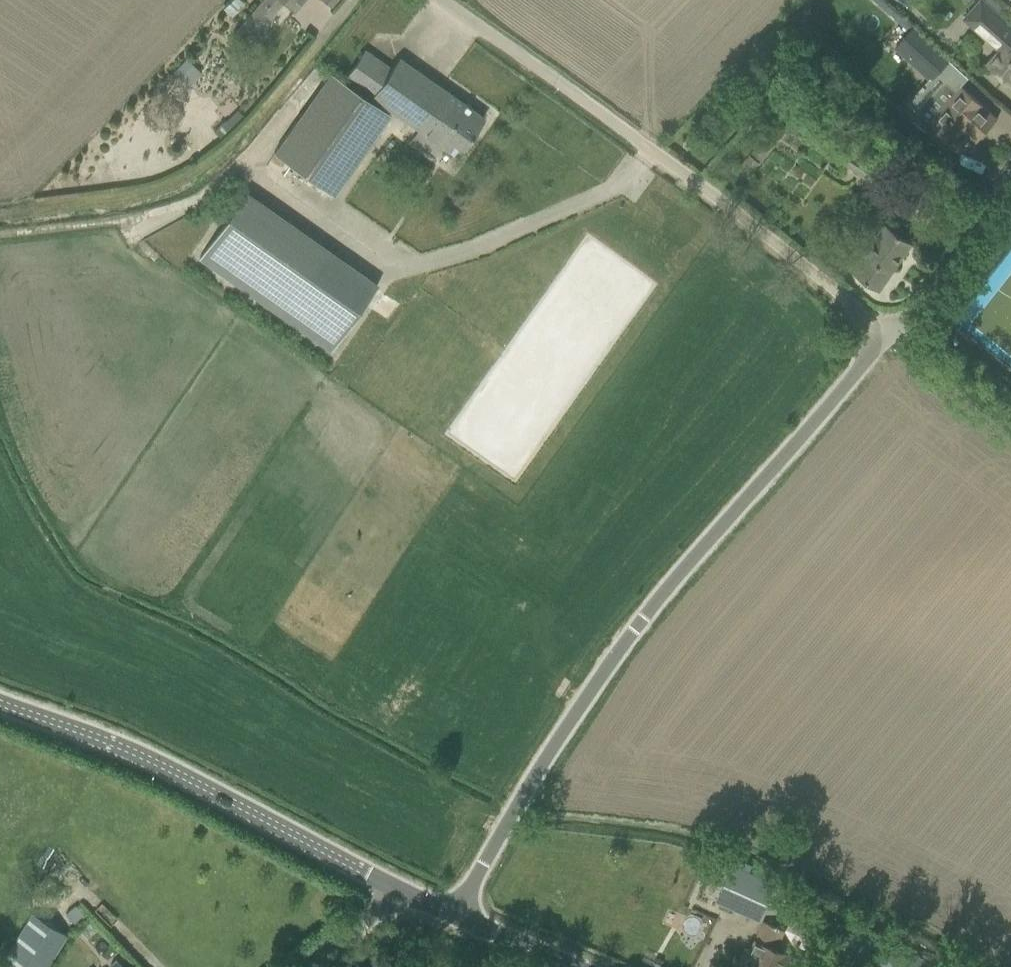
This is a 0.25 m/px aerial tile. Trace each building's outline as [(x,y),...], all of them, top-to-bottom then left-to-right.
[(236,33),(249,44),(284,3),(294,11),(304,0),(264,0),(236,33)] [(332,9),(339,0),(321,0),(332,9)] [(982,0),(981,0),(964,19),(999,50),(987,64),(1010,85),(1010,84),(1010,26),(982,0)] [(913,28),(896,46),(914,62),(930,44),(913,28)] [(399,59),(391,70),(364,51),(345,78),(419,130),(413,139),(436,155),(442,146),(456,157),(483,118),(399,59)] [(189,82),(198,71),(185,60),(176,70),(189,82)] [(323,72),(269,156),(334,197),(388,113),(323,72)] [(947,82),(919,113),(928,122),(952,143),(968,125),(981,137),(997,119),(961,85),(956,91),(947,82)] [(894,211),(908,191),(853,153),(845,164),(876,185),(870,194),(894,211)] [(912,243),(896,232),(884,224),(851,271),(879,291),(912,243)] [(376,285),(327,250),(280,316),(330,351),(376,285)] [(732,865),(716,902),(745,915),(762,878),(732,865)] [(69,935),(32,912),(0,962),(0,966),(49,966),(69,935)] [(784,930),(764,921),(751,950),(746,948),(739,964),(746,966),(797,966),(799,963),(791,960),(792,956),(776,949),(784,930)] [(875,959),(893,966),(946,966),(947,965),(885,937),(875,959)]
